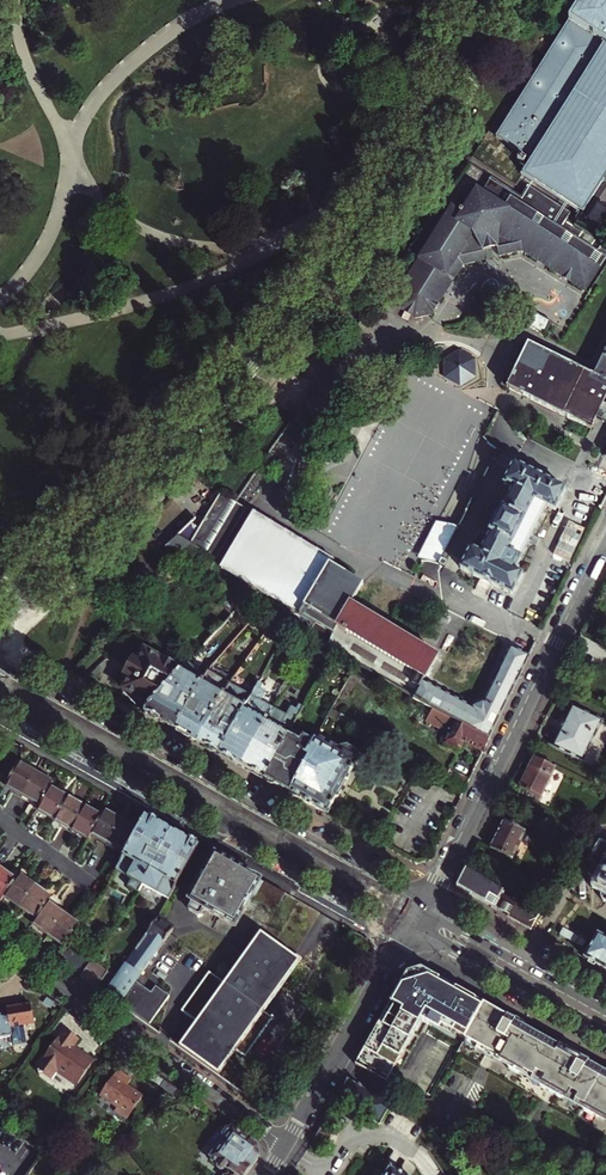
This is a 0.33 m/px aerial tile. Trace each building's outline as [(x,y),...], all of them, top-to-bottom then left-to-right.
[(496,136),(532,158),(523,173),(584,211),(605,176),(605,0),(582,0),(496,136)] [(382,134),(384,136),(392,127),(389,125),(382,134)] [(527,158),(520,154),(518,159),(524,163),(527,158)] [(422,251),(403,281),(404,287),(399,287),(395,293),(397,294),(400,309),(415,317),(429,314),(430,315),(441,299),(439,298),(440,297),(437,283),(439,279),(447,284),(450,279),(452,280),(458,271),(463,263),(486,258),(484,249),(498,246),(500,255),(523,250),(538,260),(540,258),(545,261),(548,257),(552,259),(548,266),(562,275),(586,290),(605,257),(605,246),(601,244),(598,249),(582,239),(561,227),(571,211),(528,183),(521,195),(491,176),(481,190),(476,187),(462,210),(460,208),(460,209),(452,204),(445,214),(449,217),(432,245),(427,243),(422,251)] [(449,217),(445,214),(427,243),(432,245),(449,217)] [(484,249),(486,258),(489,270),(502,267),(500,255),(498,246),(484,249)] [(540,258),(538,260),(548,266),(552,259),(548,257),(545,261),(540,258)] [(439,298),(441,299),(452,280),(450,279),(447,284),(439,279),(437,283),(440,297),(439,298)] [(555,324),(535,313),(528,325),(548,336),(555,324)] [(528,344),(507,388),(592,429),(597,419),(602,422),(605,416),(600,413),(605,401),(605,354),(601,364),(595,377),(528,344)] [(479,359),(463,350),(447,359),(448,377),(465,386),(480,376),(479,359)] [(523,574),(515,569),(527,546),(548,506),(556,510),(567,489),(515,462),(504,484),(514,489),(481,552),(472,547),(461,569),(487,582),(512,595),(523,574)] [(165,550),(181,559),(207,575),(246,508),(220,493),(190,544),(178,536),(165,550)] [(255,513),(221,570),(301,617),(301,615),(334,635),(338,627),(370,647),(418,675),(413,684),(419,688),(414,697),(414,698),(440,712),(456,721),(490,739),(530,656),(511,647),(485,702),(484,700),(472,705),(473,707),(454,698),(424,681),(438,656),(351,605),(363,583),(330,564),(333,559),(255,513)] [(232,616),(248,599),(233,590),(219,604),(232,616)] [(338,627),(334,635),(327,646),(414,697),(419,688),(413,684),(418,675),(370,647),(338,627)] [(150,707),(183,670),(160,657),(159,658),(145,651),(138,663),(134,661),(126,675),(130,677),(124,690),(136,697),(135,699),(150,707)] [(188,664),(183,670),(150,707),(145,713),(176,730),(206,676),(195,670),(194,667),(188,664)] [(224,696),(230,684),(217,677),(218,676),(209,671),(206,676),(176,730),(198,742),(224,696)] [(253,695),(220,755),(242,767),(274,709),(261,703),(266,695),(265,693),(261,690),(264,686),(259,683),(253,695)] [(243,691),(230,684),(224,696),(198,742),(220,755),(253,695),(244,690),(243,691)] [(282,747),(288,736),(291,731),(304,708),(299,706),(297,710),(292,708),(290,708),(286,716),(274,709),(242,767),(264,779),(282,747)] [(572,707),(553,747),(582,762),(602,722),(572,707)] [(436,721),(452,730),(456,721),(440,712),(436,721)] [(460,751),(465,742),(467,738),(469,739),(472,746),(484,751),(490,739),(456,721),(452,730),(445,744),(460,751)] [(291,731),(288,736),(301,743),(304,737),(291,731)] [(282,747),(264,779),(290,794),(290,793),(310,758),(307,756),(314,743),(304,737),(301,743),(288,736),(282,747)] [(310,758),(290,793),(328,814),(329,812),(328,812),(337,797),(339,795),(337,794),(346,779),(347,780),(349,778),(348,778),(356,763),(357,763),(358,761),(357,761),(358,759),(356,753),(347,748),(340,750),(340,751),(317,738),(314,743),(307,756),(310,758)] [(555,769),(535,758),(520,788),(541,798),(555,769)] [(23,796),(36,772),(19,762),(6,786),(23,796)] [(53,781),(36,772),(23,796),(40,806),(50,787),(53,781)] [(50,787),(40,806),(37,811),(54,820),(67,796),(50,787)] [(67,796),(54,820),(71,830),(84,806),(67,796)] [(91,834),(101,815),(84,806),(71,830),(88,839),(91,834)] [(108,844),(122,820),(103,810),(101,815),(91,834),(108,844)] [(146,816),(139,829),(125,853),(116,870),(132,879),(128,886),(139,892),(143,885),(173,831),(146,816)] [(139,829),(122,820),(108,844),(125,853),(139,829)] [(491,848),(512,858),(525,831),(504,820),(491,848)] [(173,831),(143,885),(169,899),(199,845),(173,831)] [(601,845),(593,859),(598,862),(592,873),(603,878),(598,886),(599,889),(605,893),(605,848),(601,845)] [(285,893),(215,854),(189,901),(191,902),(188,907),(189,911),(197,916),(200,915),(204,909),(236,927),(253,896),(264,902),(264,906),(265,908),(266,910),(267,911),(269,912),(271,912),(274,911),(276,910),(285,893)] [(0,868),(0,901),(3,896),(16,879),(0,868)] [(491,905),(532,929),(537,918),(540,911),(538,911),(505,892),(492,884),(466,869),(457,885),(491,905)] [(19,874),(16,879),(3,896),(19,907),(35,886),(19,874)] [(496,877),(492,884),(505,892),(509,885),(496,877)] [(51,897),(35,886),(19,907),(35,919),(48,901),(51,897)] [(48,935),(64,913),(48,901),(35,919),(32,923),(48,935)] [(540,911),(537,918),(540,920),(546,913),(541,909),(540,911)] [(80,924),(64,913),(48,935),(65,946),(67,943),(80,924)] [(173,929),(158,918),(157,920),(136,950),(145,957),(143,961),(144,962),(143,965),(146,967),(173,929)] [(179,1047),(219,1074),(236,1049),(245,1056),(273,1016),(264,1010),(299,960),(260,933),(233,971),(237,974),(228,986),(208,972),(181,1011),(196,1022),(179,1047)] [(605,970),(605,939),(599,935),(586,959),(605,970)] [(80,977),(92,961),(67,943),(65,946),(55,959),(80,977)] [(105,994),(120,1005),(136,982),(146,967),(143,965),(144,962),(143,961),(145,957),(136,950),(135,950),(116,978),(105,994)] [(105,994),(116,978),(92,961),(80,977),(105,994)] [(365,1048),(379,1056),(398,1023),(415,1033),(421,1021),(431,1027),(434,1022),(466,1040),(485,1006),(486,1005),(421,969),(409,972),(365,1048)] [(120,1005),(149,1025),(170,996),(156,986),(151,993),(136,982),(120,1005)] [(29,1002),(5,1007),(6,1013),(0,1015),(0,1037),(11,1034),(13,1044),(26,1041),(22,1023),(33,1021),(29,1002)] [(589,1063),(589,1062),(581,1058),(580,1059),(568,1052),(569,1051),(559,1046),(559,1047),(529,1030),(528,1033),(514,1025),(516,1022),(507,1017),(507,1018),(485,1006),(466,1040),(469,1041),(496,1057),(512,1065),(525,1072),(533,1077),(579,1102),(587,1107),(600,1114),(605,1118),(605,1073),(589,1063)] [(379,1056),(371,1069),(372,1070),(370,1073),(378,1078),(380,1075),(392,1081),(410,1049),(422,1056),(430,1041),(415,1033),(398,1023),(379,1056)] [(79,1039),(64,1028),(45,1056),(43,1055),(34,1067),(39,1070),(39,1074),(44,1073),(52,1079),(57,1072),(66,1078),(68,1075),(78,1082),(94,1059),(79,1049),(78,1051),(73,1048),(74,1045),(79,1039)] [(496,1057),(469,1041),(466,1045),(494,1060),(496,1057)] [(141,1071),(160,1084),(164,1079),(145,1065),(141,1071)] [(510,1069),(523,1076),(525,1072),(512,1065),(510,1069)] [(117,1072),(100,1098),(117,1109),(115,1112),(127,1120),(142,1097),(126,1086),(130,1081),(117,1072)] [(68,1075),(66,1078),(76,1085),(78,1082),(68,1075)] [(531,1081),(577,1106),(579,1102),(533,1077),(531,1081)] [(166,1090),(170,1083),(164,1079),(160,1084),(159,1085),(166,1090)] [(392,1110),(394,1105),(348,1079),(336,1100),(379,1125),(388,1108),(392,1110)] [(170,1083),(166,1090),(175,1096),(179,1090),(170,1083)] [(175,1096),(187,1105),(191,1098),(179,1090),(175,1096)] [(585,1110),(598,1118),(600,1114),(587,1107),(585,1110)] [(322,1126),(315,1139),(327,1145),(333,1132),(322,1126)] [(233,1127),(231,1129),(227,1129),(223,1134),(225,1138),(212,1156),(214,1158),(215,1160),(213,1162),(218,1165),(217,1165),(218,1166),(218,1169),(221,1171),(224,1170),(227,1172),(225,1174),(245,1174),(259,1155),(257,1144),(233,1127)]
